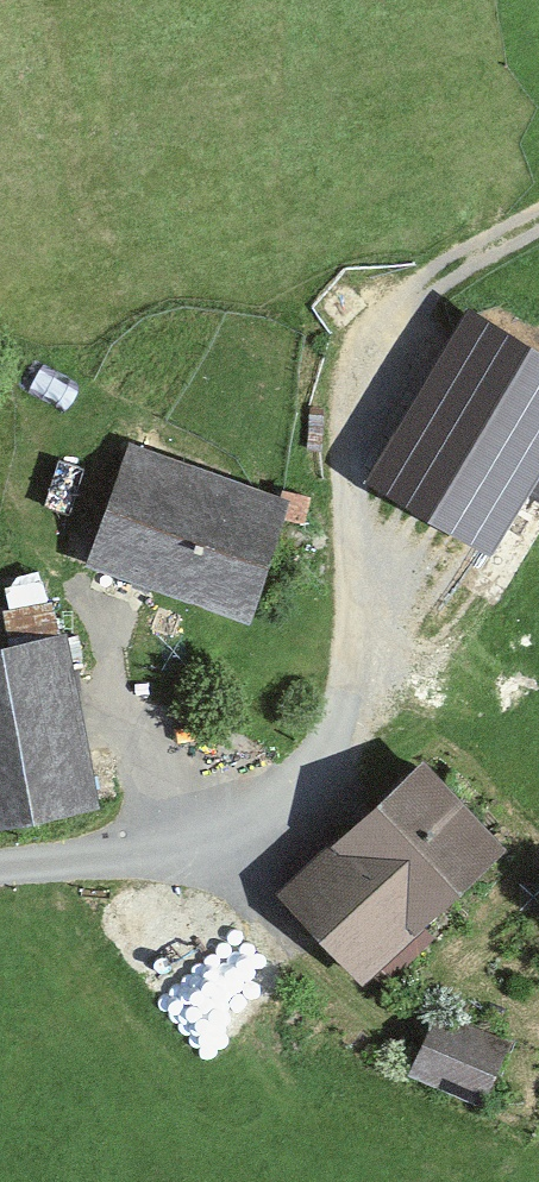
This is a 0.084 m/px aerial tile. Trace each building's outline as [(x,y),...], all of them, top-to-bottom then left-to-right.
[(382,484),(487,546),(538,459),(538,365),(476,328),(382,484)] [(313,502),(148,451),(108,580),(273,631),(313,502)] [(0,646),(0,831),(123,808),(89,629),(0,646)] [(421,758),(283,892),(377,988),(515,854),(421,758)] [(476,1018),(455,1078),(533,1105),(538,1087),(538,1039),(476,1018)]
